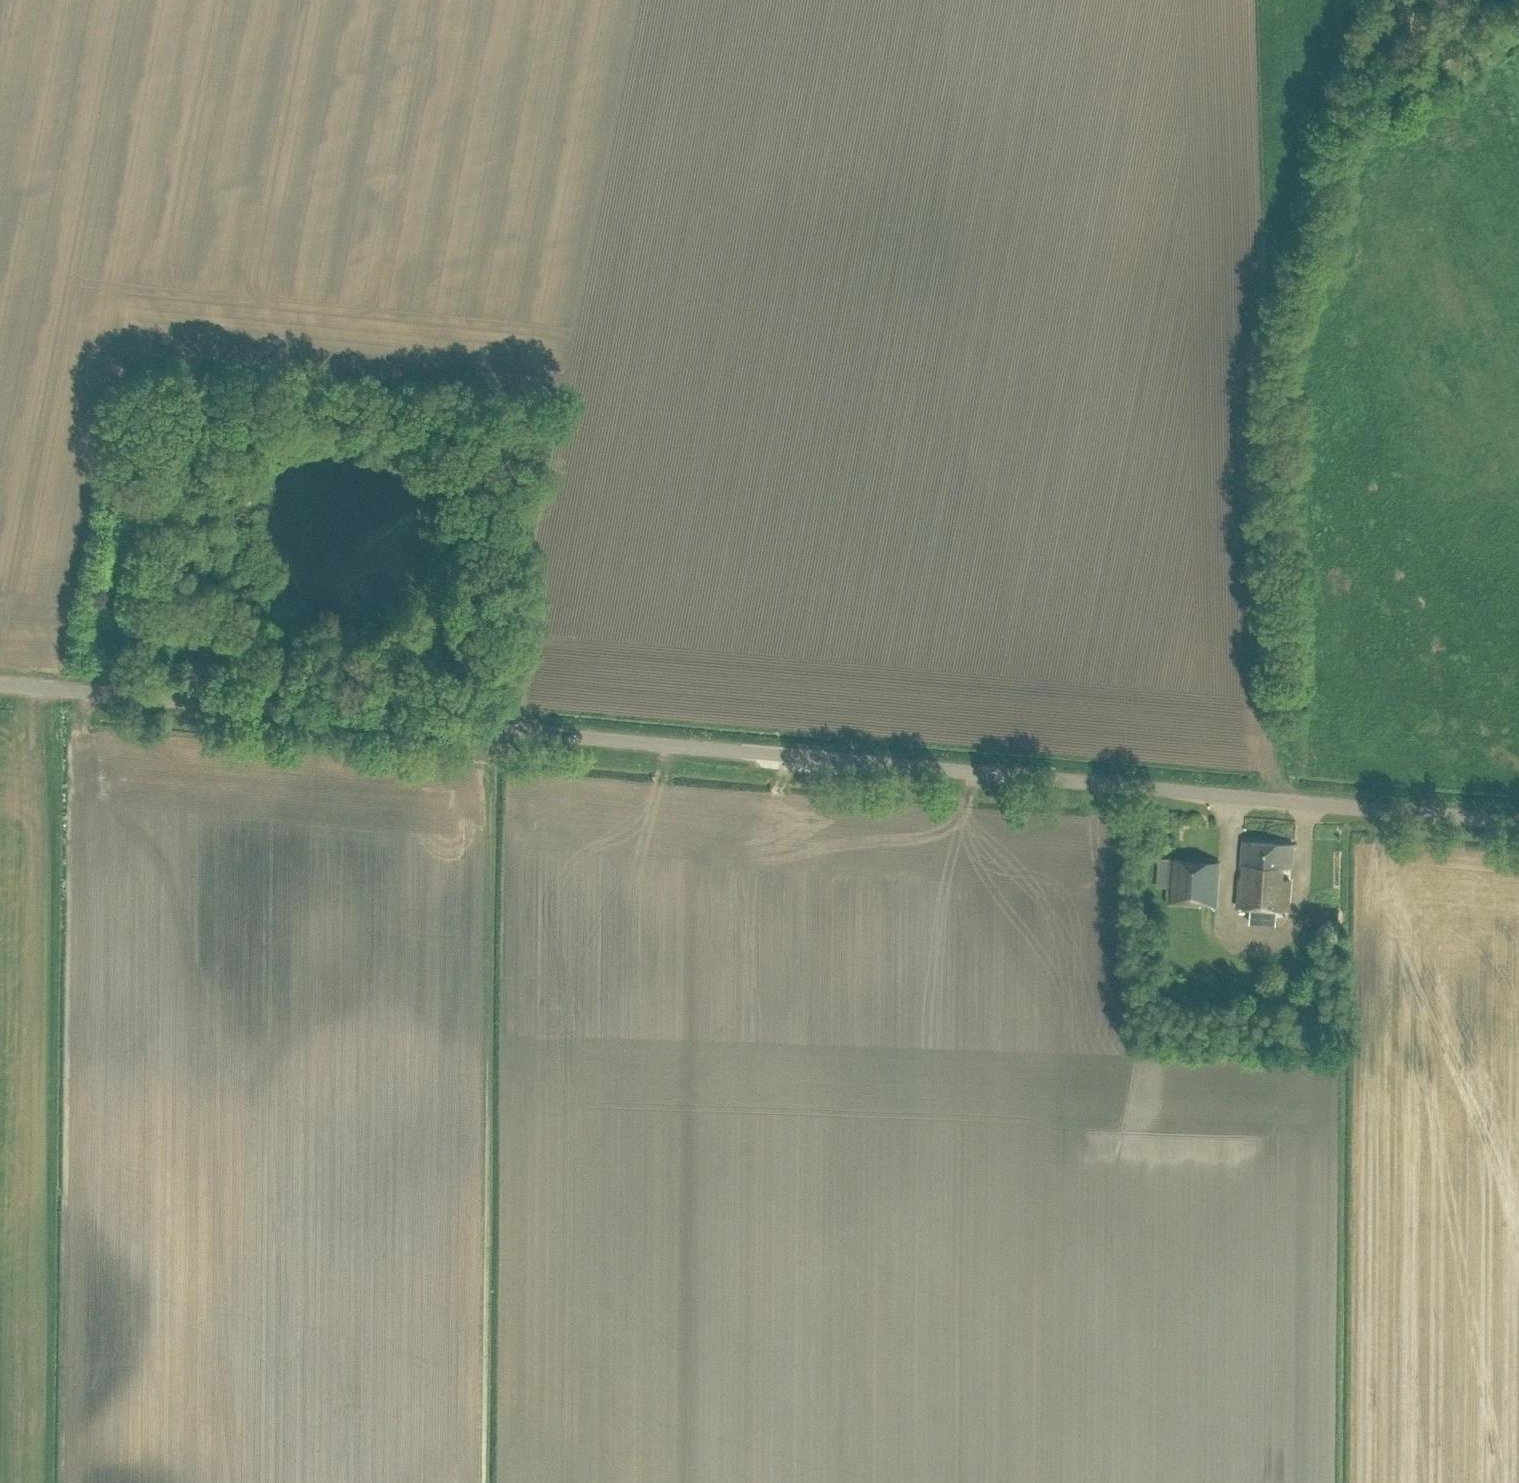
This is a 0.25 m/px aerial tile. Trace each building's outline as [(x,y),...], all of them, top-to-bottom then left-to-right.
[(1294,867),(1296,845),(1245,841),(1241,906),(1290,910),(1292,879),(1283,879),(1284,866),(1294,867)] [(1219,905),(1221,862),(1174,860),(1172,902),(1219,905)]
